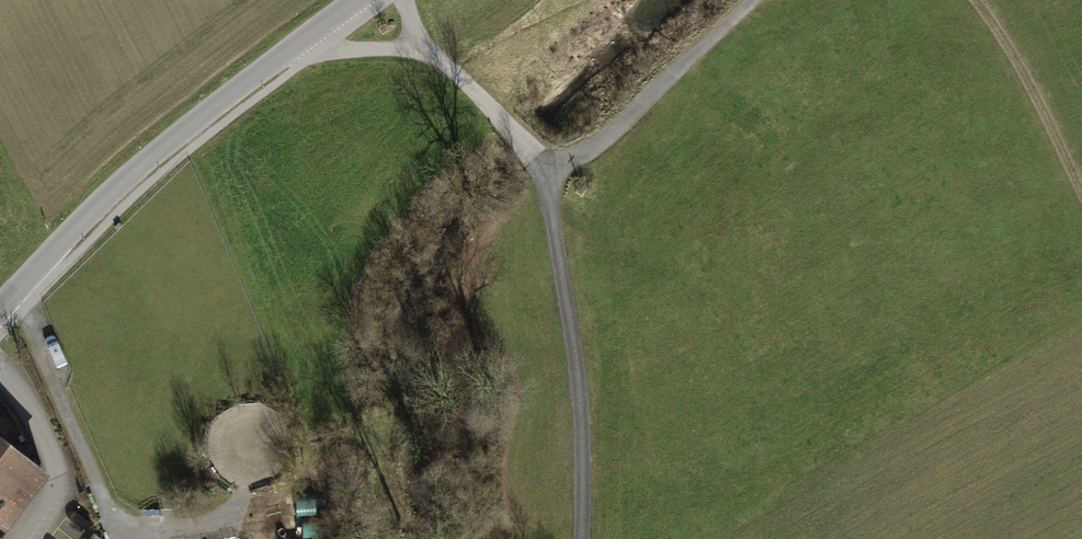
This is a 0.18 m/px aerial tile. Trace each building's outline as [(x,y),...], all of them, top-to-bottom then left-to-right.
[(51,478),(0,439),(0,538),(4,538),(51,478)]
